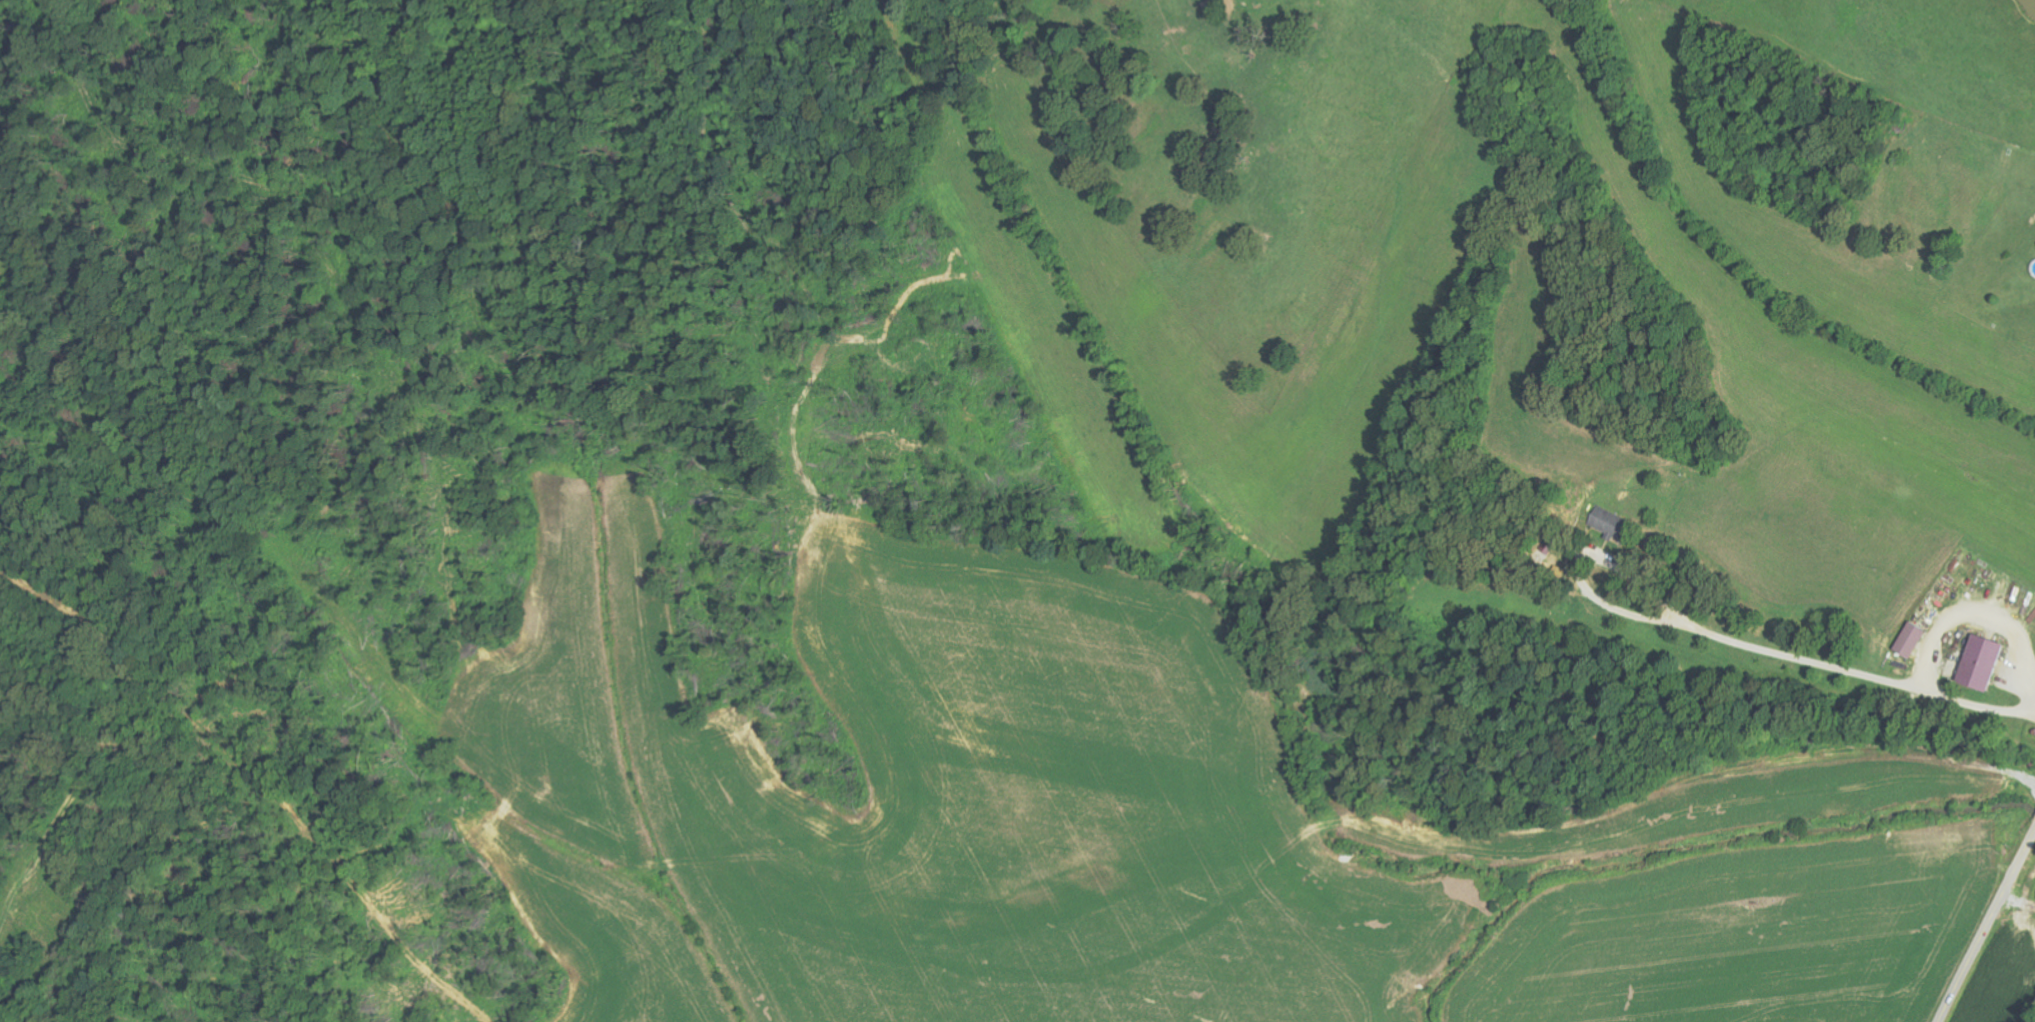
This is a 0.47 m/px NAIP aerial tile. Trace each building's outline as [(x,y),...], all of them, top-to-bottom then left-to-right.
[(1592,526),(1611,534),(1608,539),(1623,545),(1634,522),(1601,507),(1592,526)] [(1918,660),(1931,631),(1912,622),(1899,652),(1918,660)] [(1995,693),(2011,644),(1978,634),(1963,683),(1995,693)]
